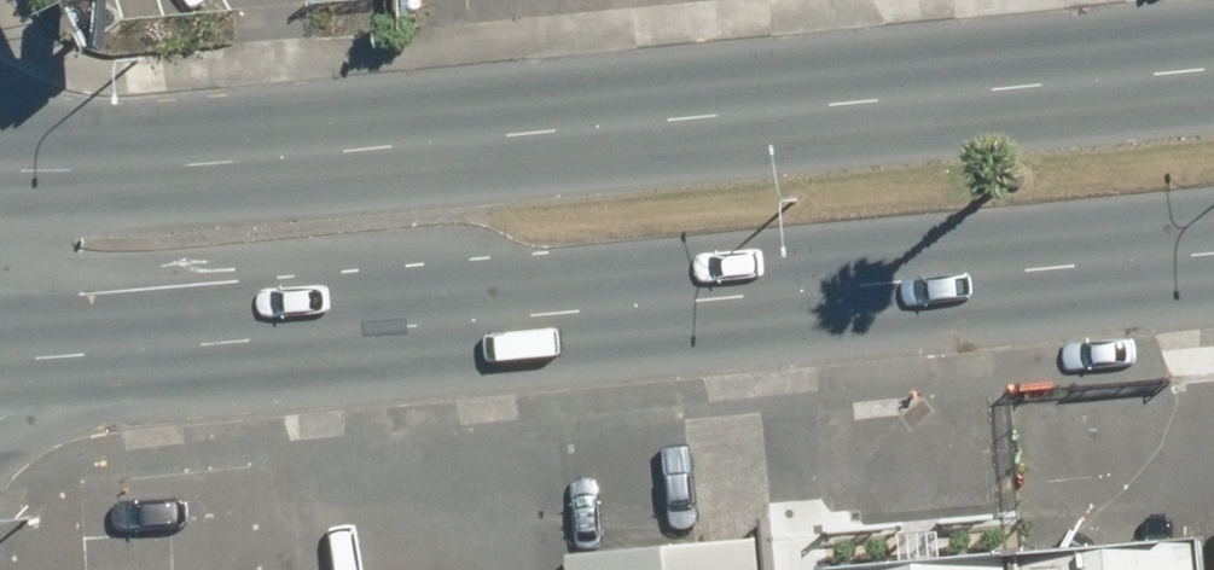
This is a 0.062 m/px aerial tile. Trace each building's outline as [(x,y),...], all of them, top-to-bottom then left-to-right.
[(1043,532),(1046,569),(1213,569),(1213,519),(1043,532)] [(1043,532),(844,549),(845,569),(1046,569),(1043,532)] [(777,536),(577,554),(578,569),(780,569),(777,536)]
